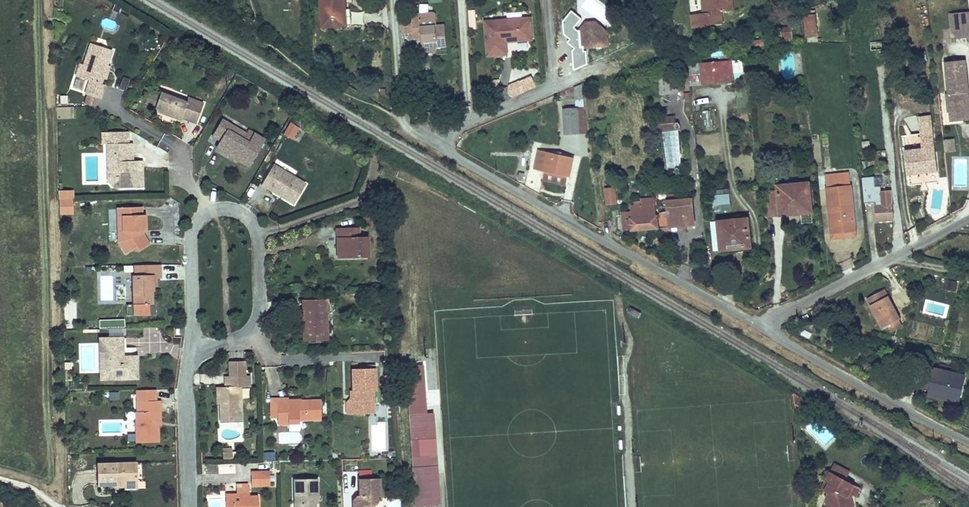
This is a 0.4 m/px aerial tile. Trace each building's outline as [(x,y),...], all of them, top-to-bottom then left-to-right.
[(346,8),(345,0),(321,0),(323,27),(342,26),(341,9),(346,8)] [(703,14),(691,15),(693,28),(722,25),(721,13),(727,12),(726,0),(702,0),(703,14)] [(349,8),(346,8),(341,9),(342,26),(350,25),(349,8)] [(805,13),(807,37),(818,36),(815,11),(807,11),(807,13),(805,13)] [(963,38),(968,37),(968,12),(952,14),(953,26),(962,25),(963,38)] [(421,32),(422,38),(422,48),(436,47),(447,47),(445,25),(436,26),(435,15),(433,13),(412,15),(413,19),(410,19),(403,20),(404,33),(421,32)] [(496,25),(495,21),(486,22),(488,55),(507,54),(506,41),(532,39),(530,18),(503,21),(504,25),(496,25)] [(586,23),(579,32),(588,31),(588,34),(598,33),(602,28),(595,22),(586,23)] [(954,38),(963,38),(962,25),(953,26),(954,38)] [(588,31),(579,32),(581,48),(608,46),(607,32),(602,28),(598,33),(588,34),(588,31)] [(778,42),(793,40),(792,28),(777,29),(778,42)] [(764,39),(755,40),(756,47),(765,46),(764,39)] [(878,50),(882,50),(882,42),(871,42),(872,50),(878,50)] [(103,79),(107,65),(112,51),(91,44),(84,65),(80,78),(90,81),(85,94),(87,95),(99,99),(100,99),(105,85),(101,84),(103,79)] [(690,85),(702,84),(700,63),(699,56),(688,61),(690,85)] [(700,63),(702,84),(704,84),(704,85),(725,83),(725,82),(734,81),(732,60),(700,63)] [(953,61),(946,62),(949,94),(948,94),(950,112),(960,111),(961,120),(961,121),(968,120),(968,101),(965,60),(957,61),(953,61)] [(80,78),(84,65),(79,63),(75,76),(80,78)] [(107,80),(111,66),(107,65),(103,79),(107,80)] [(233,72),(225,67),(222,72),(230,77),(233,72)] [(120,76),(116,87),(126,91),(129,80),(120,76)] [(525,91),(520,81),(509,86),(508,89),(508,92),(509,95),(512,97),(525,91)] [(582,84),(575,87),(576,100),(584,99),(582,84)] [(155,108),(160,95),(150,92),(145,104),(155,108)] [(196,123),(203,104),(188,98),(187,103),(161,93),(160,95),(155,108),(154,110),(181,120),(181,118),(185,108),(192,111),(188,121),(196,123)] [(96,108),(99,99),(87,95),(83,104),(96,108)] [(585,107),(584,99),(576,100),(577,108),(585,107)] [(188,121),(192,111),(185,108),(181,118),(188,121)] [(578,109),(563,109),(565,134),(579,133),(578,109)] [(951,121),(961,120),(960,111),(950,112),(951,121)] [(296,123),(300,116),(294,112),(290,119),(296,123)] [(919,118),(921,134),(933,132),(931,117),(919,118)] [(677,129),(676,123),(675,118),(648,120),(649,131),(677,129)] [(248,166),(264,140),(254,134),(249,143),(228,131),(231,125),(223,120),(213,136),(221,141),(217,148),(248,166)] [(292,139),(299,128),(290,123),(284,134),(292,139)] [(254,134),(248,131),(246,134),(231,125),(228,131),(249,143),(254,134)] [(132,143),(132,132),(107,132),(107,144),(132,143)] [(925,169),(925,173),(938,171),(933,132),(921,134),(903,136),(908,175),(921,173),(920,170),(925,169)] [(954,141),(944,143),(945,153),(955,151),(954,141)] [(133,161),(132,143),(107,144),(108,173),(122,172),(122,188),(143,188),(142,166),(133,166),(133,161)] [(561,155),(557,154),(539,150),(535,169),(546,172),(544,180),(566,184),(567,176),(569,177),(573,157),(561,155)] [(277,174),(280,169),(273,165),(270,170),(277,174)] [(294,204),(306,184),(280,169),(277,174),(270,170),(262,185),(273,192),(276,191),(280,193),(278,195),(294,204)] [(122,188),(122,172),(108,173),(108,183),(114,188),(122,188)] [(843,230),(855,229),(849,173),(826,175),(832,233),(843,232),(843,230)] [(867,177),(867,175),(863,175),(866,203),(877,202),(877,205),(876,205),(877,221),(894,220),(892,191),(881,191),(881,189),(875,189),(875,177),(867,177)] [(812,218),(812,212),(809,183),(790,185),(790,192),(779,193),(779,191),(767,192),(769,216),(781,215),(781,211),(793,210),(793,208),(801,207),(801,213),(802,213),(803,218),(804,221),(806,222),(809,222),(811,220),(812,218)] [(615,188),(605,189),(607,204),(617,203),(615,188)] [(73,190),(59,191),(60,200),(73,200),(73,190)] [(714,211),(731,209),(729,195),(713,197),(714,211)] [(633,213),(622,214),(624,230),(629,229),(629,230),(632,230),(658,228),(657,216),(656,216),(654,199),(654,198),(641,200),(641,202),(635,202),(635,206),(632,206),(633,213)] [(73,200),(60,200),(60,214),(74,213),(73,200)] [(677,226),(678,232),(687,231),(687,226),(695,225),(693,200),(668,202),(669,212),(663,212),(664,218),(669,218),(670,227),(677,226)] [(143,234),(143,230),(146,230),(145,216),(142,216),(142,208),(117,208),(119,242),(126,254),(132,249),(139,250),(149,244),(143,234)] [(664,233),(678,232),(677,226),(670,227),(669,218),(664,218),(663,212),(661,213),(660,219),(661,228),(664,233)] [(718,223),(721,250),(751,247),(748,218),(718,222),(718,223)] [(714,251),(721,250),(718,223),(712,224),(714,251)] [(368,256),(367,238),(358,238),(358,229),(341,229),(341,239),(337,239),(338,257),(368,256)] [(856,236),(855,229),(843,230),(843,232),(832,233),(832,238),(856,236)] [(160,265),(152,265),(135,265),(135,275),(133,275),(134,305),(152,304),(152,292),(153,292),(153,286),(153,279),(156,279),(161,278),(160,265)] [(889,325),(899,320),(901,319),(885,289),(867,299),(883,329),(889,325)] [(327,340),(326,300),(303,301),(304,340),(327,340)] [(148,315),(148,304),(134,305),(126,305),(127,316),(148,315)] [(638,318),(641,313),(630,307),(628,313),(638,318)] [(902,326),(899,320),(889,325),(892,331),(902,326)] [(143,351),(153,351),(152,327),(143,327),(143,351)] [(137,367),(136,356),(126,357),(126,358),(123,358),(120,357),(120,354),(121,354),(121,338),(100,339),(101,379),(131,378),(131,367),(137,367)] [(246,376),(246,361),(228,361),(229,377),(246,376)] [(951,397),(950,400),(959,402),(965,376),(962,375),(953,373),(949,372),(950,367),(940,365),(938,370),(935,369),(933,377),(930,392),(951,397)] [(376,391),(375,368),(359,369),(352,369),(353,391),(353,392),(354,391),(354,398),(351,398),(351,414),(374,413),(373,391),(376,391)] [(99,374),(89,374),(89,382),(99,382),(99,374)] [(921,393),(950,400),(951,397),(930,392),(933,377),(926,375),(921,393)] [(242,422),(241,387),(250,387),(250,376),(246,376),(229,377),(225,377),(225,387),(220,387),(220,404),(221,423),(242,422)] [(879,382),(894,391),(896,387),(881,378),(879,382)] [(425,406),(424,383),(402,385),(404,407),(425,406)] [(156,401),(156,390),(136,390),(137,401),(156,401)] [(351,414),(351,398),(354,398),(354,391),(353,392),(353,391),(349,391),(349,398),(345,402),(346,414),(351,414)] [(806,401),(793,394),(795,404),(802,408),(806,401)] [(278,418),(278,401),(289,401),(289,399),(289,397),(270,398),(270,418),(278,418)] [(321,419),(321,400),(302,401),(301,398),(289,399),(289,401),(278,401),(278,418),(278,424),(300,424),(300,420),(321,419)] [(158,426),(158,412),(161,412),(160,400),(156,401),(137,401),(137,412),(136,412),(136,416),(136,427),(137,443),(158,442),(158,426)] [(810,412),(814,406),(806,401),(802,408),(810,412)] [(426,413),(425,406),(404,407),(404,415),(426,413)] [(426,413),(404,415),(408,467),(409,468),(413,468),(416,506),(426,506),(433,506),(426,413)] [(440,506),(434,413),(426,413),(433,506),(440,506)] [(136,427),(136,416),(128,416),(129,427),(136,427)] [(136,489),(136,463),(98,464),(99,485),(116,484),(116,483),(121,482),(121,487),(125,487),(125,489),(136,489)] [(850,472),(835,463),(830,472),(846,480),(850,472)] [(371,479),(371,470),(359,470),(359,479),(371,479)] [(270,485),(270,472),(251,472),(251,486),(270,485)] [(850,493),(856,496),(860,488),(850,483),(849,484),(845,482),(846,480),(830,472),(826,479),(830,482),(825,490),(829,492),(825,500),(828,506),(846,506),(851,498),(848,496),(850,493)] [(373,505),(375,505),(377,502),(377,496),(380,496),(379,478),(371,479),(359,479),(360,496),(358,496),(358,500),(353,500),(353,506),(373,506),(373,505)] [(825,490),(830,482),(826,479),(821,488),(825,490)] [(299,483),(299,506),(315,506),(315,503),(315,498),(317,498),(317,482),(299,483)] [(258,497),(249,497),(249,494),(248,494),(248,489),(237,489),(237,495),(225,495),(226,506),(259,506),(258,497)]
